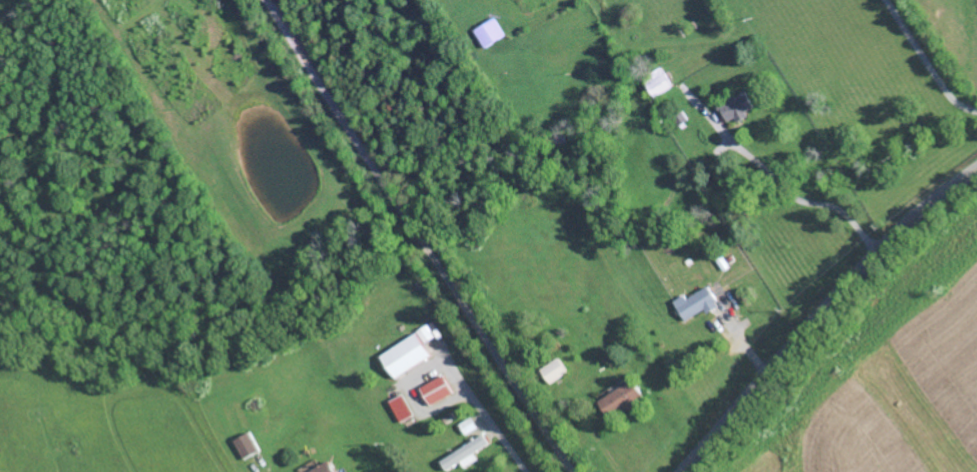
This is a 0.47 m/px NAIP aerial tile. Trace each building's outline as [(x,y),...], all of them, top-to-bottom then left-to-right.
[(507,35),(496,17),(475,30),(486,48),(507,35)] [(654,98),(673,87),(661,68),(643,79),(654,98)] [(754,111),(746,93),(718,105),(726,123),(754,111)] [(719,304),(710,285),(686,297),(685,295),(674,299),(684,321),(719,304)] [(380,353),(393,377),(430,356),(423,342),(433,336),(428,326),(380,353)] [(549,383),(567,371),(557,357),(540,369),(549,383)] [(452,392),(442,374),(419,386),(429,404),(452,392)] [(598,399),(608,418),(644,399),(633,380),(598,399)] [(400,421),(414,414),(403,394),(389,401),(400,421)] [(476,428),(470,417),(459,423),(464,434),(476,428)] [(259,450),(251,431),(233,439),(241,458),(259,450)] [(463,467),(477,458),(473,452),(487,443),(482,434),(439,460),(445,470),(459,461),(463,467)] [(329,460),(306,471),(335,471),(329,460)]
